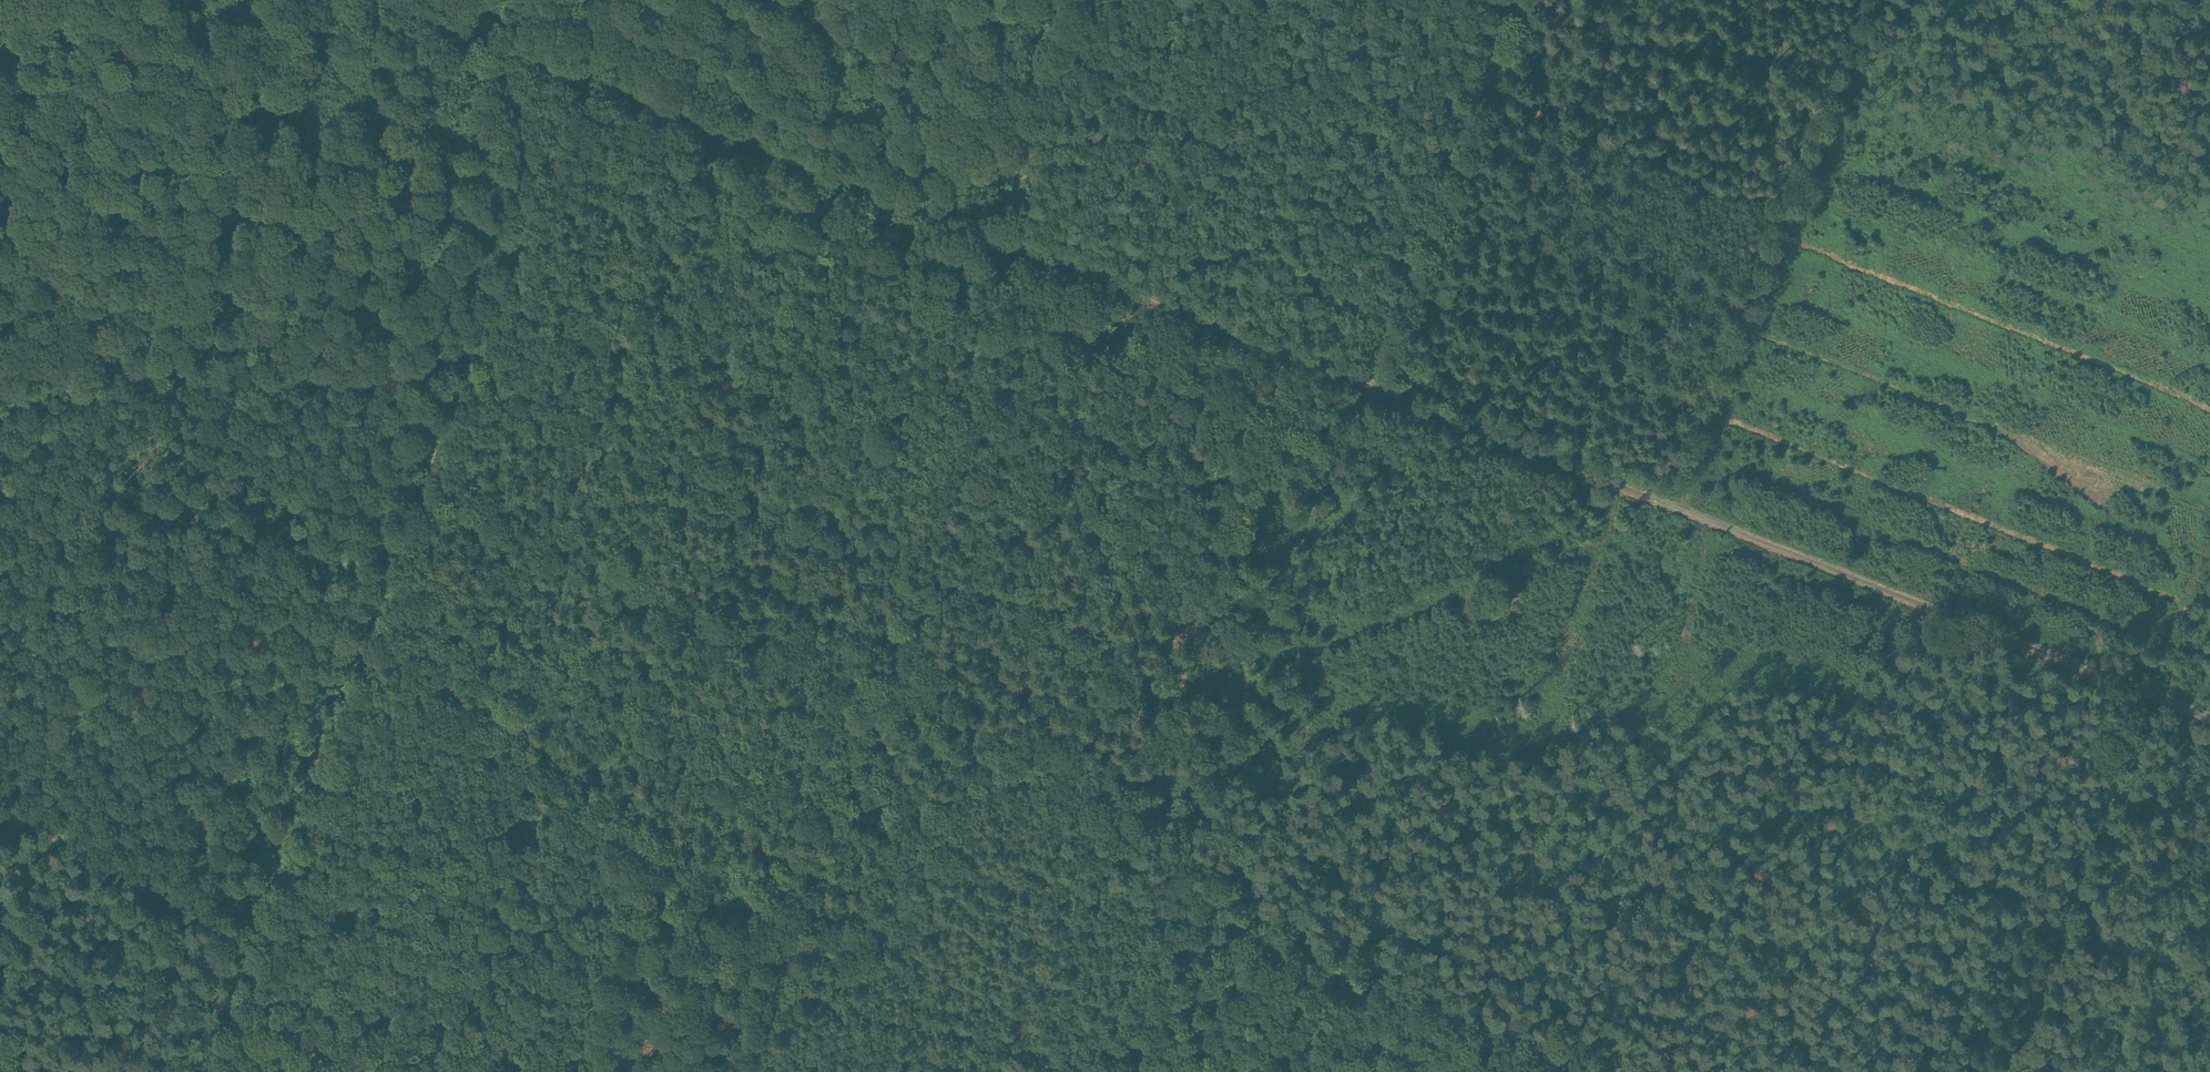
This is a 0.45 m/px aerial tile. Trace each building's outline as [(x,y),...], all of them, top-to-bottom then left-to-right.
[(2019,662),(2035,670),(2041,658),(2025,650),(2019,662)]
